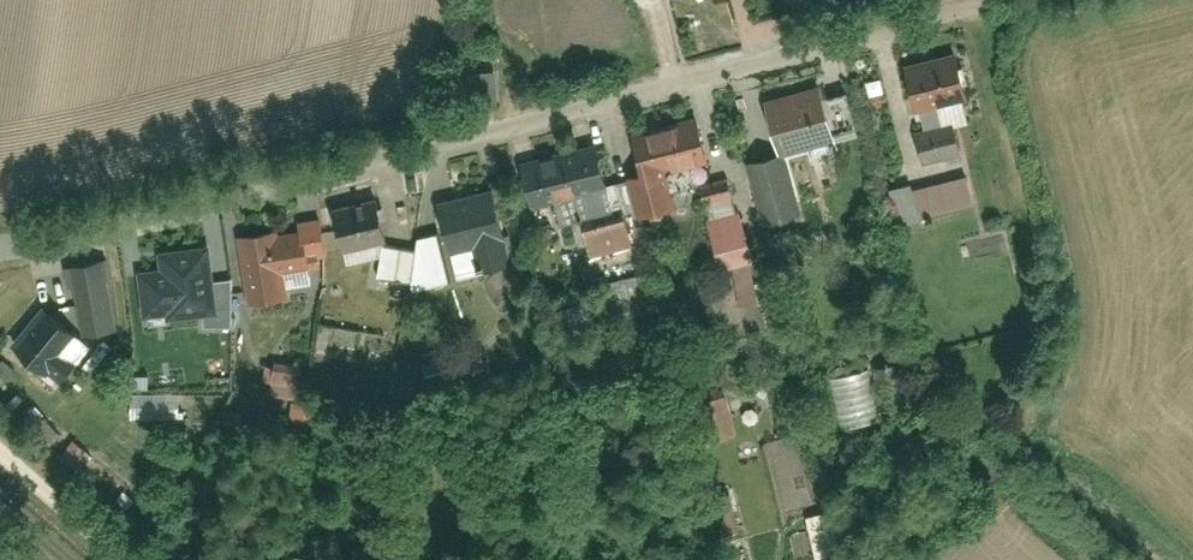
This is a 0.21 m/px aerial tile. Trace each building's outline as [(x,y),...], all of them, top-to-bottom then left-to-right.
[(494,68),(463,70),(465,101),(496,100),(494,68)] [(908,90),(918,133),(969,122),(959,79),(908,90)] [(765,109),(780,160),(833,145),(818,94),(765,109)] [(695,122),(636,138),(647,177),(627,183),(639,223),(677,212),(667,177),(707,166),(695,122)] [(917,148),(924,173),(968,160),(961,135),(917,148)] [(593,149),(522,167),(534,212),(605,194),(593,149)] [(783,163),(752,172),(768,229),(800,220),(783,163)] [(913,184),(920,219),(974,207),(967,172),(913,184)] [(704,192),(717,254),(752,246),(739,184),(704,192)] [(494,193),(440,207),(453,255),(477,249),(484,277),(514,269),(494,193)] [(378,207),(335,217),(344,254),(387,244),(378,207)] [(239,223),(248,296),(282,292),(281,282),(309,278),(307,262),(322,260),(321,251),(326,250),(321,211),(299,214),(300,222),(278,225),(277,218),(239,223)] [(583,227),(593,258),(632,246),(622,215),(583,227)] [(411,285),(410,292),(451,288),(438,238),(415,244),(414,254),(411,285)] [(214,310),(207,250),(163,255),(165,273),(143,275),(146,303),(169,300),(171,315),(214,310)] [(414,254),(386,250),(380,280),(411,285),(414,254)] [(720,263),(744,337),(772,329),(748,255),(720,263)] [(69,266),(83,339),(119,332),(105,259),(69,266)] [(57,387),(89,349),(43,311),(11,350),(57,387)] [(266,357),(259,417),(310,423),(313,397),(297,394),(301,361),(266,357)] [(876,366),(881,410),(907,407),(902,363),(876,366)] [(830,380),(837,429),(876,423),(869,375),(830,380)] [(699,408),(705,445),(734,441),(728,403),(699,408)] [(813,559),(846,559),(839,519),(807,524),(813,559)]
